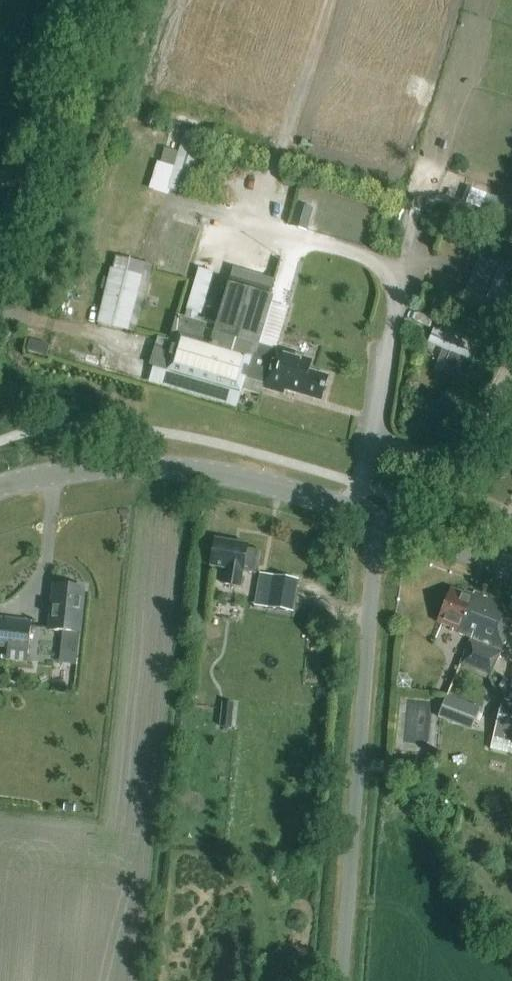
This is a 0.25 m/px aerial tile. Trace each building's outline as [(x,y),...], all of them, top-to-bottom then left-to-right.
[(176,167),(171,181),(199,189),(210,152),(199,148),(201,143),(184,138),(176,167)] [(154,191),(167,195),(171,181),(176,167),(162,163),(154,191)] [(112,268),(102,309),(100,319),(132,326),(144,276),(112,268)] [(435,328),(429,343),(452,352),(444,373),(466,382),(481,346),(435,328)] [(180,333),(169,371),(240,392),(245,378),(264,384),(263,388),(283,393),(284,390),(321,400),(328,376),(309,370),(312,360),(294,355),(295,351),(275,345),(274,349),(253,343),(250,354),(180,333)] [(26,351),(46,357),(50,345),(30,340),(26,351)] [(240,587),(243,571),(257,573),(261,550),(247,548),(248,546),(215,540),(210,566),(226,569),(223,584),(240,587)] [(274,575),(268,608),(293,612),(298,579),(274,575)] [(77,651),(83,588),(52,585),(47,629),(61,630),(60,649),(77,651)] [(500,648),(511,622),(511,604),(476,590),(474,595),(454,588),(439,619),(458,626),(457,631),(470,636),(458,664),(488,677),(500,648)] [(31,622),(0,618),(0,647),(8,648),(6,660),(26,662),(31,622)] [(473,729),(481,707),(447,694),(439,716),(473,729)] [(503,701),(493,746),(511,750),(511,703),(503,701)] [(231,728),(234,703),(223,702),(221,727),(231,728)]
